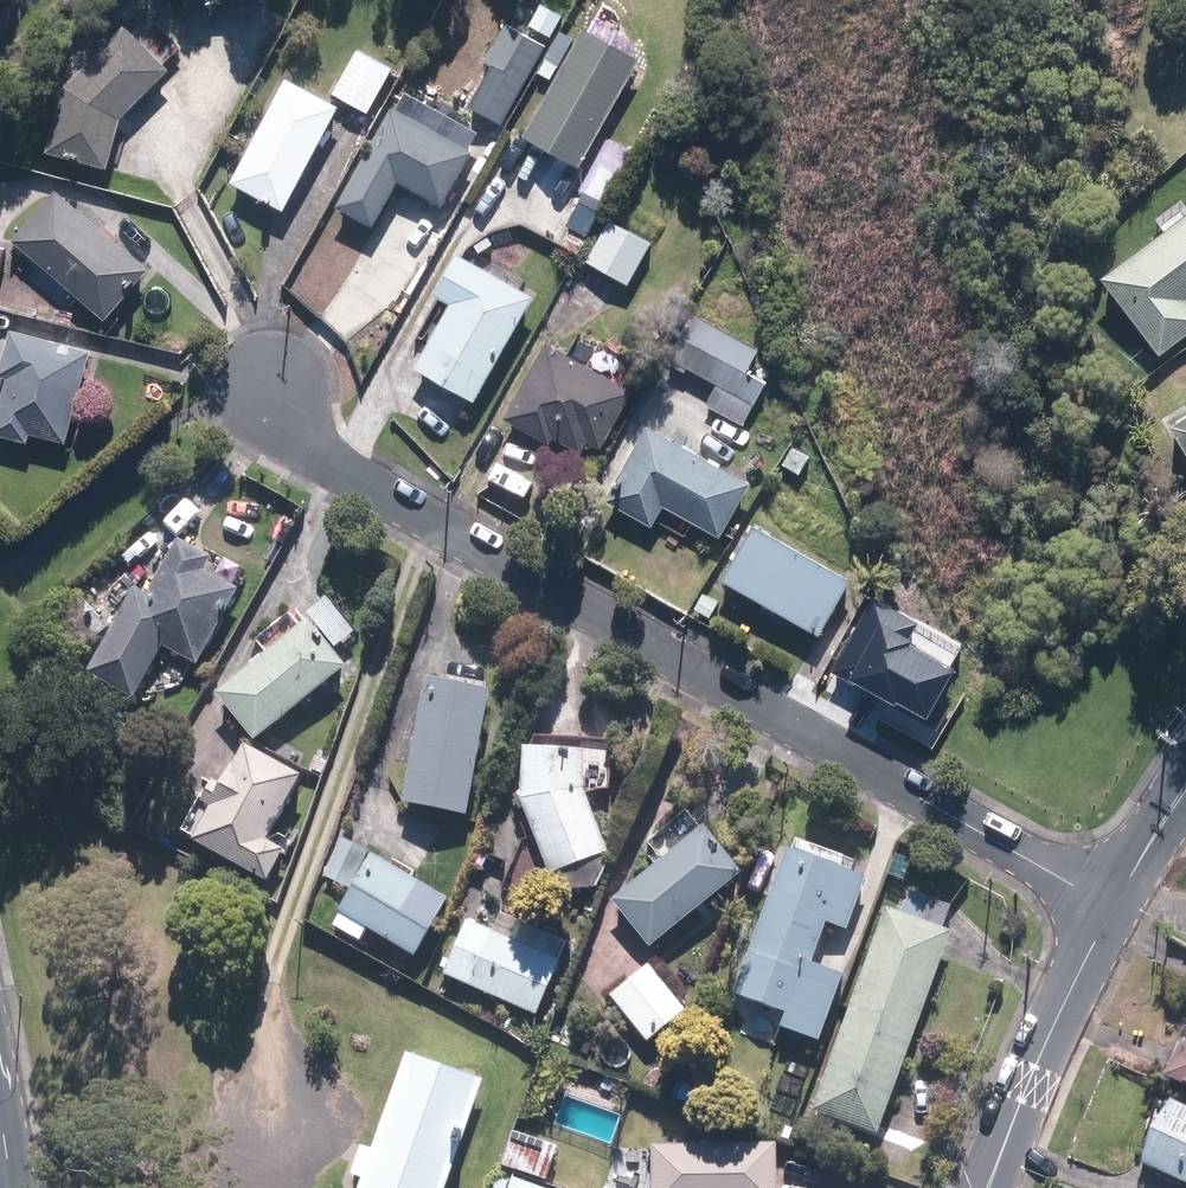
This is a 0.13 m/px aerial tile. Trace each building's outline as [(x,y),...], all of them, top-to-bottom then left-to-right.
[(188,13),(211,13),(211,0),(188,0),(188,13)] [(49,150),(109,169),(123,115),(170,68),(124,23),(67,85),(49,150)] [(548,46),(508,23),(485,63),(492,67),(470,105),(494,119),(503,124),(548,46)] [(585,25),(525,133),(582,165),(642,57),(585,25)] [(362,106),(370,110),(393,68),(358,48),(335,91),(362,106)] [(289,75),(231,179),(284,208),(342,104),(289,75)] [(338,203),(373,223),(399,177),(443,202),(483,131),(440,107),(403,86),(338,203)] [(622,173),(602,162),(585,191),(605,202),(622,173)] [(17,239),(107,316),(149,267),(59,190),(17,239)] [(1104,278),(1162,354),(1185,336),(1185,217),(1104,278)] [(588,259),(628,281),(651,240),(610,218),(588,259)] [(477,401),(537,296),(461,253),(437,295),(453,304),(417,367),(477,401)] [(749,372),(761,350),(689,310),(665,353),(719,383),(707,405),(743,426),(768,382),(749,372)] [(13,328),(0,374),(9,376),(0,409),(0,433),(30,441),(33,431),(68,440),(92,349),(13,328)] [(633,389),(547,342),(505,418),(579,459),(590,440),(601,446),(633,389)] [(1174,425),(1185,444),(1185,418),(1174,425)] [(724,537),(753,484),(649,427),(608,500),(655,526),(666,506),(724,537)] [(853,579),(756,525),(725,580),(822,635),(853,579)] [(136,585),(85,677),(133,702),(163,647),(197,666),(239,591),(209,575),(217,560),(180,540),(150,593),(136,585)] [(855,684),(936,730),(953,700),(941,693),(955,670),(910,644),(912,642),(908,640),(917,624),(872,598),(830,673),(854,686),(855,684)] [(310,615),(216,691),(256,740),(350,664),(310,615)] [(493,690),(428,679),(406,802),(470,813),(493,690)] [(212,780),(179,833),(265,886),(287,850),(269,838),(306,778),(249,744),(223,786),(212,780)] [(525,747),(522,798),(549,871),(608,850),(584,784),(586,751),(525,747)] [(651,946),(744,872),(706,825),(613,899),(651,946)] [(368,848),(345,837),(326,875),(349,886),(368,848)] [(866,878),(787,849),(734,993),(787,1012),(781,1026),(819,1040),(844,973),(813,961),(827,922),(846,930),(866,878)] [(450,899),(377,855),(332,928),(359,944),(368,928),(415,956),(450,899)] [(901,912),(886,906),(811,1109),(880,1134),(951,943),(955,931),(943,927),(951,905),(909,890),(901,912)] [(471,919),(445,974),(537,1017),(572,940),(506,910),(496,930),(471,919)] [(686,1011),(649,964),(610,995),(647,1041),(686,1011)] [(1181,1041),(1173,1058),(1164,1078),(1185,1087),(1185,1043),(1181,1041)] [(407,1052),(373,1147),(363,1144),(352,1175),(362,1178),(359,1187),(447,1187),(486,1080),(407,1052)] [(1170,1098),(1140,1159),(1185,1181),(1185,1105),(1170,1098)] [(505,1165),(549,1180),(560,1146),(516,1131),(505,1165)] [(653,1187),(779,1187),(779,1171),(779,1142),(653,1142),(653,1187)] [(508,1187),(545,1187),(513,1176),(508,1187)]
